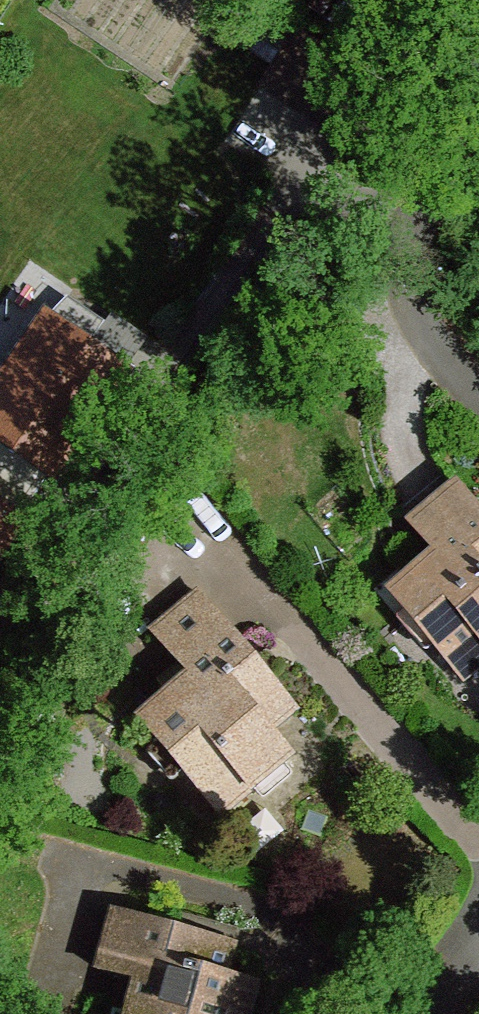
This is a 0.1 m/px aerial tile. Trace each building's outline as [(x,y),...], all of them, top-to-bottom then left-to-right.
[(0,401),(0,441),(44,472),(53,478),(98,412),(86,404),(101,382),(114,391),(124,376),(89,352),(106,325),(69,299),(58,311),(42,327),(36,323),(19,350),(23,354),(2,394),(0,401)] [(2,394),(23,354),(19,350),(36,323),(42,327),(58,311),(39,299),(0,356),(0,401),(2,394)] [(0,441),(0,513),(12,521),(44,472),(0,441)] [(459,486),(413,525),(445,561),(429,575),(423,567),(392,595),(463,679),(478,665),(478,510),(459,486)] [(20,527),(12,521),(0,513),(0,556),(20,527)] [(295,706),(200,590),(156,631),(190,674),(142,714),(222,817),(292,754),(270,728),(295,706)] [(114,912),(98,969),(134,979),(126,1013),(245,1013),(253,984),(224,976),(233,945),(114,912)]
